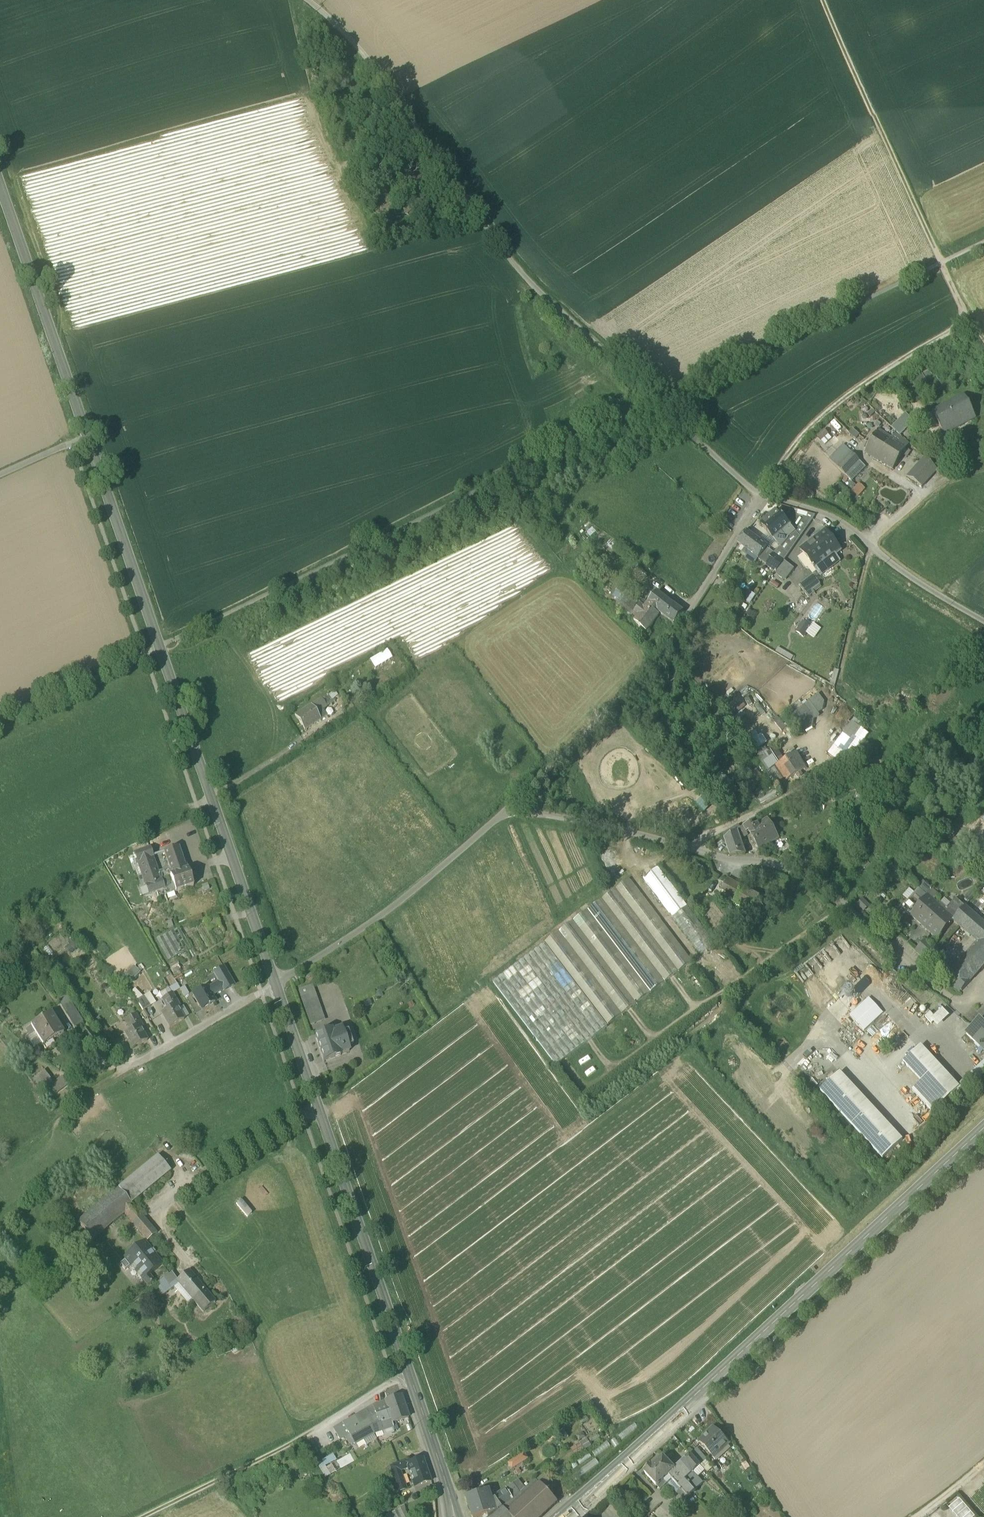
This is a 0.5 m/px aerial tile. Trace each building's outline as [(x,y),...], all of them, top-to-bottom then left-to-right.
[(920,372),(909,379),(911,380),(920,374),(926,383),(928,384),(920,372)] [(920,374),(911,380),(916,389),(926,383),(920,374)] [(928,384),(926,383),(916,389),(911,380),(909,379),(916,391),(928,384)] [(930,413),(943,436),(976,418),(963,395),(930,413)] [(905,414),(904,415),(912,424),(913,422),(905,414)] [(904,415),(891,428),(900,437),(912,424),(904,415)] [(851,429),(848,433),(855,439),(858,435),(851,429)] [(822,446),(830,439),(823,431),(816,438),(822,446)] [(875,460),(892,471),(902,455),(905,450),(908,445),(894,435),(891,439),(878,431),(877,432),(876,431),(875,433),(876,433),(864,453),(875,460)] [(831,463),(845,448),(843,446),(829,460),(831,463)] [(845,476),(851,482),(865,468),(845,448),(831,463),(845,476)] [(906,479),(921,488),(937,471),(924,459),(906,479)] [(857,483),(851,492),(858,497),(865,489),(857,483)] [(773,540),(773,539),(781,532),(789,526),(778,512),(761,525),(773,540)] [(808,514),(799,527),(804,531),(815,516),(808,514)] [(789,526),(781,532),(786,538),(787,540),(795,533),(794,532),(789,526)] [(800,538),(804,531),(799,527),(794,532),(795,533),(800,538)] [(749,553),(758,560),(766,548),(767,548),(746,532),(737,544),(744,550),(742,553),(746,556),(749,553)] [(778,546),(786,538),(781,532),(773,539),(778,546)] [(801,550),(816,570),(828,561),(840,552),(825,532),(801,550)] [(787,540),(793,547),(800,538),(795,533),(787,540)] [(778,546),(780,548),(785,543),(787,540),(786,538),(778,546)] [(787,540),(785,543),(791,550),(793,547),(787,540)] [(783,561),(791,550),(785,543),(780,548),(774,554),(783,561)] [(768,550),(766,548),(758,560),(760,561),(768,550)] [(774,554),(768,550),(760,561),(766,565),(774,554)] [(766,565),(775,572),(778,569),(783,561),(774,554),(766,565)] [(789,566),(783,561),(778,569),(783,573),(789,566)] [(831,566),(828,561),(816,570),(819,575),(831,566)] [(783,573),(788,576),(793,569),(789,566),(783,573)] [(633,578),(641,584),(647,576),(638,569),(633,578)] [(811,574),(814,578),(819,575),(816,570),(811,574)] [(800,582),(810,596),(821,587),(814,578),(811,574),(800,582)] [(744,599),(751,603),(755,595),(748,591),(744,599)] [(623,592),(613,607),(619,613),(629,598),(623,592)] [(656,592),(647,605),(638,616),(634,622),(648,633),(661,615),(670,603),(656,592)] [(634,613),(638,616),(647,605),(643,601),(634,613)] [(683,612),(670,603),(661,615),(675,626),(683,612)] [(621,615),(619,613),(613,607),(610,611),(617,619),(621,615)] [(796,634),(803,638),(805,634),(813,639),(819,628),(811,623),(808,627),(802,624),(796,634)] [(334,692),(329,695),(334,703),(339,699),(334,692)] [(792,714),(805,732),(812,728),(814,721),(820,716),(818,714),(823,710),(824,702),(818,694),(792,714)] [(326,708),(334,703),(329,695),(321,700),(326,708)] [(722,697),(713,705),(718,711),(727,703),(722,697)] [(321,700),(311,707),(320,721),(327,717),(323,710),(326,708),(321,700)] [(304,731),(320,721),(311,707),(311,706),(295,717),(304,731)] [(779,719),(774,723),(782,732),(787,728),(779,719)] [(840,751),(850,759),(868,735),(858,727),(860,724),(854,720),(851,722),(852,723),(840,739),(846,743),(840,751)] [(745,739),(754,751),(767,742),(761,734),(759,736),(756,732),(745,739)] [(834,746),(840,751),(846,743),(840,739),(834,746)] [(769,750),(778,764),(785,760),(775,746),(769,750)] [(840,751),(834,746),(828,754),(844,767),(850,759),(840,751)] [(796,753),(806,768),(815,763),(805,748),(796,753)] [(759,757),(778,786),(785,781),(776,766),(778,764),(769,750),(759,757)] [(785,781),(786,782),(806,768),(796,753),(785,760),(778,764),(776,766),(785,781)] [(751,783),(761,778),(757,769),(747,774),(751,783)] [(759,850),(778,839),(767,819),(753,827),(750,823),(743,828),(747,833),(749,832),(759,850)] [(739,838),(747,833),(743,828),(737,832),(739,838)] [(739,838),(737,832),(724,839),(730,856),(745,855),(740,840),(739,838)] [(170,872),(169,873),(171,878),(170,878),(176,893),(193,887),(188,872),(186,867),(185,867),(178,849),(164,854),(170,872)] [(135,856),(138,864),(152,859),(150,851),(135,856)] [(146,888),(161,883),(158,877),(152,859),(138,864),(146,888)] [(644,877),(701,955),(716,943),(659,866),(644,877)] [(169,873),(158,877),(161,883),(164,891),(163,891),(165,897),(175,893),(175,894),(176,893),(170,878),(171,878),(169,873)] [(629,879),(573,922),(636,1004),(692,962),(629,879)] [(753,890),(746,886),(731,879),(726,888),(734,892),(735,890),(742,894),(739,902),(756,910),(764,895),(753,890)] [(146,888),(149,896),(163,891),(164,891),(161,883),(146,888)] [(210,891),(207,884),(201,886),(203,893),(210,891)] [(902,909),(909,915),(927,896),(933,901),(938,896),(924,884),(902,909)] [(143,898),(149,896),(146,888),(140,890),(143,898)] [(954,920),(938,906),(933,901),(927,896),(909,915),(937,940),(938,939),(938,938),(952,923),(953,922),(954,920)] [(940,904),(938,906),(954,920),(965,907),(955,899),(950,904),(946,909),(940,904)] [(944,899),(940,904),(946,909),(950,904),(944,899)] [(966,965),(976,975),(983,966),(983,924),(965,907),(954,920),(953,922),(978,943),(982,947),(966,965)] [(173,928),(171,921),(165,924),(167,930),(173,928)] [(607,1026),(636,1004),(573,922),(545,943),(545,944),(607,1026)] [(156,940),(167,962),(190,950),(179,928),(156,940)] [(80,947),(73,938),(67,942),(69,945),(64,949),(69,956),(80,947)] [(960,993),(970,982),(955,968),(926,940),(915,952),(917,954),(960,993)] [(978,943),(961,961),(966,965),(982,947),(978,943)] [(607,1026),(545,944),(493,983),(556,1066),(607,1027),(607,1026)] [(970,982),(976,975),(966,965),(961,961),(955,968),(970,982)] [(125,976),(131,982),(140,974),(135,968),(125,976)] [(223,991),(224,992),(234,986),(223,969),(213,975),(219,983),(223,990),(223,991)] [(219,983),(207,990),(212,997),(223,990),(219,983)] [(177,984),(168,989),(171,995),(172,994),(180,990),(177,984)] [(298,991),(311,1026),(325,1021),(312,986),(298,991)] [(215,1002),(212,997),(207,990),(207,988),(193,997),(202,1010),(215,1002)] [(129,994),(136,1001),(143,998),(135,989),(129,994)] [(159,994),(162,1000),(171,995),(168,989),(159,994)] [(150,993),(144,997),(150,1007),(156,1004),(150,993)] [(161,1014),(169,1029),(184,1021),(183,1020),(178,1010),(180,1009),(172,994),(171,995),(162,1000),(167,1010),(161,1014)] [(856,1002),(856,997),(853,994),(849,994),(845,997),(845,1002),(849,1005),(853,1005),(856,1002)] [(58,1001),(62,1008),(64,1006),(70,1003),(66,997),(58,1001)] [(136,1001),(143,1012),(150,1007),(144,997),(143,998),(136,1001)] [(848,1016),(863,1032),(884,1013),(868,997),(848,1016)] [(64,1006),(77,1027),(82,1023),(70,1003),(64,1006)] [(75,1028),(77,1027),(64,1006),(62,1008),(75,1028)] [(183,1007),(180,1009),(178,1010),(183,1020),(189,1017),(183,1007)] [(925,1018),(931,1025),(944,1013),(942,1010),(934,1017),(930,1013),(925,1018)] [(930,1021),(937,1028),(949,1017),(942,1010),(930,1021)] [(51,1015),(31,1027),(35,1034),(41,1045),(43,1047),(53,1041),(64,1034),(51,1015)] [(127,1042),(132,1050),(147,1041),(141,1031),(144,1030),(136,1015),(125,1021),(131,1031),(124,1035),(128,1042),(127,1042)] [(95,1023),(112,1045),(118,1039),(111,1030),(109,1032),(100,1020),(95,1023)] [(983,1051),(983,1026),(979,1021),(966,1034),(983,1051)] [(31,1037),(35,1034),(31,1027),(26,1030),(31,1037)] [(81,1034),(92,1049),(100,1043),(89,1028),(81,1034)] [(332,1031),(315,1037),(323,1062),(341,1056),(340,1055),(349,1052),(341,1029),(332,1032),(332,1031)] [(35,1034),(31,1037),(27,1039),(33,1050),(41,1045),(35,1034)] [(55,1045),(53,1041),(43,1047),(46,1051),(55,1045)] [(942,1104),(951,1096),(956,1091),(956,1090),(918,1049),(903,1063),(921,1082),(942,1104)] [(328,1063),(329,1070),(346,1067),(345,1059),(328,1063)] [(40,1089),(44,1086),(49,1082),(42,1073),(33,1080),(40,1089)] [(820,1091),(883,1159),(902,1141),(840,1073),(820,1091)] [(63,1079),(53,1087),(58,1092),(67,1085),(63,1079)] [(48,1091),(53,1087),(49,1082),(44,1086),(48,1091)] [(933,1113),(942,1104),(921,1082),(912,1091),(933,1113)] [(53,1087),(48,1091),(52,1096),(58,1092),(53,1087)] [(157,1157),(118,1189),(131,1205),(170,1172),(157,1157)] [(93,1241),(125,1214),(133,1207),(131,1205),(118,1189),(78,1224),(93,1241)] [(125,1214),(133,1223),(141,1216),(133,1207),(125,1214)] [(133,1223),(140,1232),(148,1225),(141,1216),(133,1223)] [(152,1230),(148,1225),(140,1232),(144,1237),(152,1230)] [(144,1237),(148,1242),(156,1235),(152,1230),(144,1237)] [(124,1258),(126,1261),(130,1267),(143,1282),(143,1281),(149,1276),(163,1265),(144,1242),(124,1258)] [(129,1268),(130,1267),(126,1261),(125,1262),(124,1262),(120,1265),(125,1271),(129,1268)] [(177,1282),(193,1301),(205,1291),(188,1272),(177,1281),(177,1282)] [(172,1274),(169,1276),(176,1287),(174,1288),(188,1305),(193,1301),(177,1282),(177,1281),(172,1274)] [(154,1282),(149,1276),(143,1281),(148,1287),(154,1282)] [(157,1285),(164,1295),(174,1288),(176,1287),(169,1276),(156,1285),(157,1285)] [(153,1304),(164,1295),(157,1285),(145,1294),(153,1304)] [(215,1303),(205,1291),(193,1301),(203,1313),(215,1303)] [(384,1402),(384,1403),(392,1424),(408,1418),(401,1397),(384,1402)] [(393,1428),(392,1424),(384,1403),(372,1407),(376,1417),(368,1420),(373,1435),(374,1434),(381,1432),(392,1428),(393,1428)] [(362,1441),(373,1435),(368,1420),(376,1417),(372,1407),(343,1425),(349,1435),(354,1444),(354,1445),(362,1441)] [(344,1438),(349,1435),(343,1425),(334,1430),(339,1438),(340,1440),(344,1438)] [(394,1434),(392,1428),(381,1432),(383,1437),(394,1434)] [(699,1443),(713,1458),(718,1453),(719,1453),(728,1445),(714,1429),(707,1435),(707,1436),(699,1443)] [(384,1438),(383,1437),(381,1432),(374,1434),(376,1441),(384,1438)] [(579,1441),(586,1436),(583,1432),(576,1437),(579,1441)] [(349,1435),(344,1438),(348,1446),(354,1444),(349,1435)] [(373,1435),(362,1441),(366,1447),(376,1441),(373,1435)] [(575,1456),(592,1446),(588,1439),(571,1449),(575,1456)] [(595,1454),(611,1447),(608,1442),(593,1449),(595,1454)] [(690,1455),(700,1466),(706,1461),(696,1450),(690,1455)] [(508,1465),(512,1471),(528,1460),(524,1454),(508,1465)] [(333,1455),(321,1462),(325,1467),(336,1461),(333,1455)] [(339,1467),(351,1461),(348,1455),(336,1461),(339,1467)] [(674,1470),(675,1471),(685,1480),(692,1473),(700,1466),(690,1455),(674,1470)] [(581,1477),(599,1463),(595,1458),(577,1472),(581,1477)] [(657,1487),(664,1481),(675,1471),(674,1470),(673,1469),(663,1458),(652,1468),(651,1467),(644,1473),(657,1487)] [(407,1469),(408,1471),(410,1475),(414,1488),(431,1482),(423,1459),(407,1465),(406,1465),(407,1469)] [(325,1467),(321,1462),(316,1465),(325,1479),(330,1476),(325,1467)] [(390,1468),(399,1493),(406,1491),(399,1472),(407,1469),(406,1465),(407,1465),(407,1462),(390,1468)] [(705,1471),(700,1466),(692,1473),(697,1478),(705,1471)] [(684,1501),(695,1491),(685,1480),(675,1471),(664,1481),(667,1484),(671,1480),(681,1491),(677,1494),(684,1501)] [(692,1473),(685,1480),(695,1491),(702,1484),(697,1478),(692,1473)] [(511,1503),(504,1509),(508,1513),(539,1484),(535,1480),(525,1489),(520,1494),(513,1500),(514,1501),(511,1503)] [(671,1480),(667,1484),(676,1495),(677,1494),(681,1491),(671,1480)] [(525,1489),(518,1481),(512,1485),(520,1494),(525,1489)] [(664,1481),(657,1487),(660,1490),(667,1484),(664,1481)] [(511,1516),(543,1516),(558,1503),(540,1483),(539,1484),(508,1513),(511,1516)] [(386,1487),(389,1494),(394,1491),(391,1484),(386,1487)] [(506,1490),(513,1500),(520,1494),(512,1485),(506,1490)] [(368,1495),(372,1502),(389,1494),(386,1487),(368,1495)] [(495,1499),(502,1509),(511,1503),(514,1501),(513,1500),(506,1490),(494,1498),(495,1499)] [(394,1491),(389,1494),(395,1505),(395,1506),(400,1503),(394,1491)] [(489,1491),(481,1493),(485,1506),(493,1501),(489,1491)] [(487,1515),(485,1506),(481,1493),(466,1498),(473,1516),(480,1516),(487,1515)] [(485,1506),(487,1515),(488,1516),(490,1516),(502,1509),(495,1499),(493,1501),(485,1506)] [(949,1508),(953,1513),(963,1504),(959,1499),(949,1508)] [(956,1516),(957,1516),(967,1508),(963,1504),(953,1513),(956,1516)] [(403,1508),(384,1516),(407,1516),(403,1508)] [(508,1513),(504,1509),(503,1508),(494,1516),(511,1516),(508,1513)] [(971,1513),(967,1508),(957,1516),(966,1516),(971,1513)]
